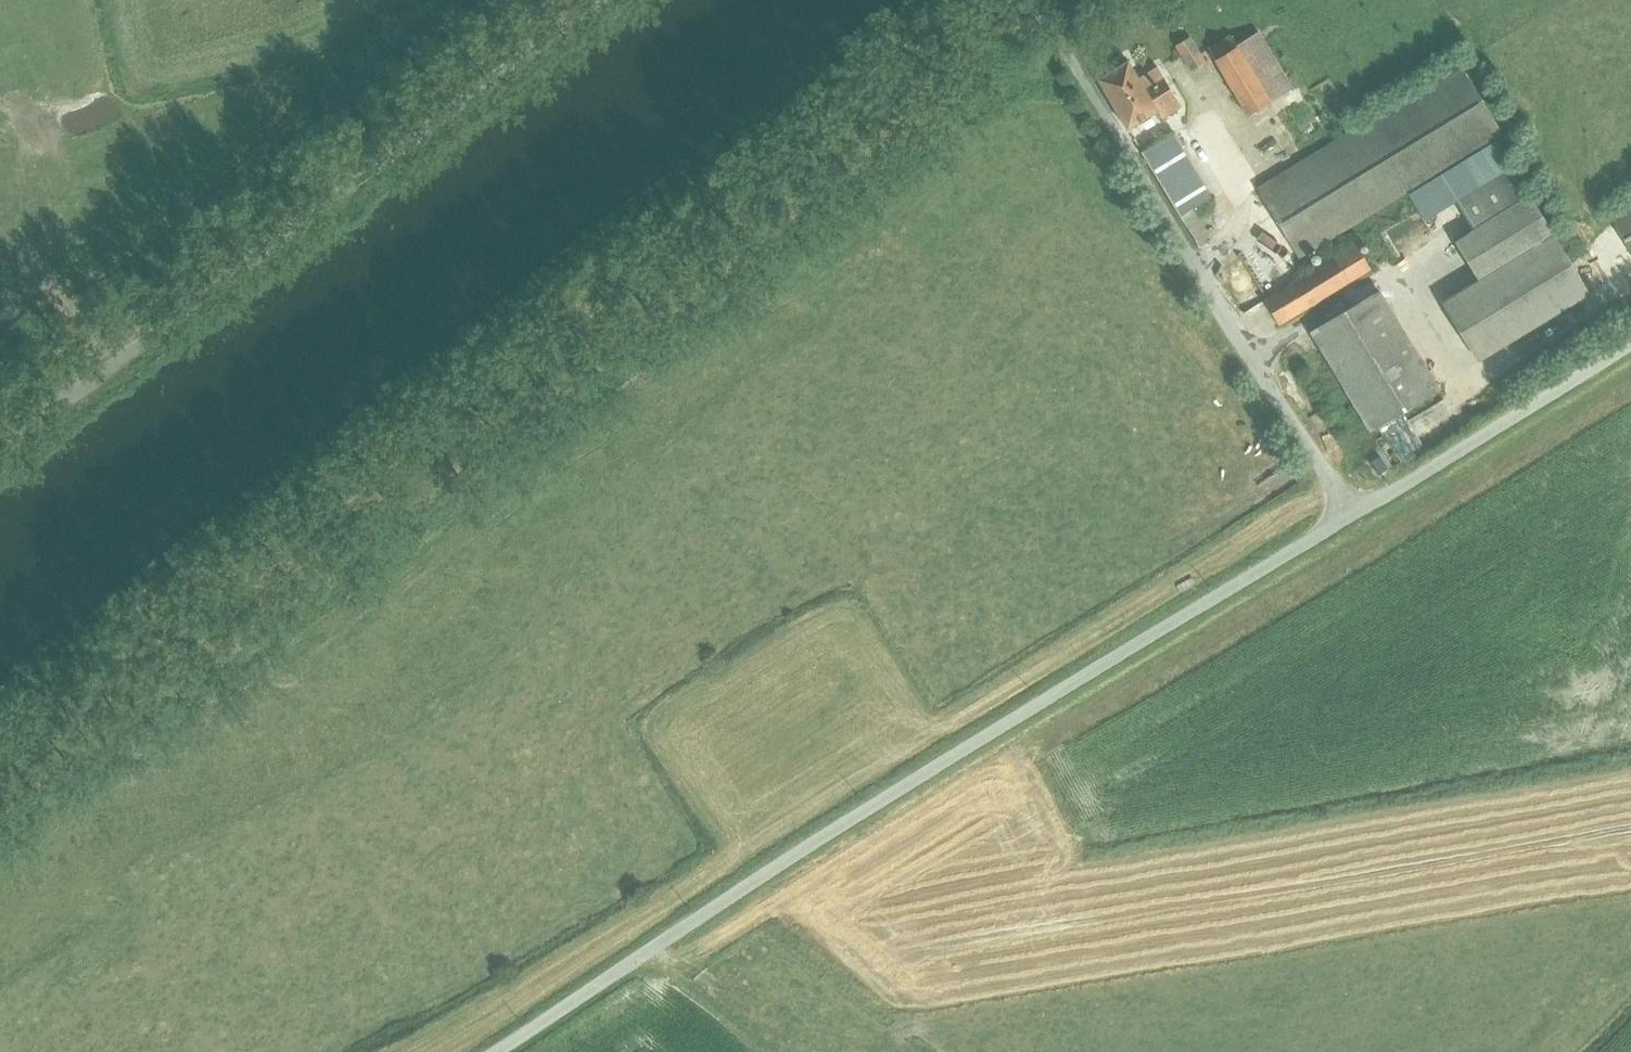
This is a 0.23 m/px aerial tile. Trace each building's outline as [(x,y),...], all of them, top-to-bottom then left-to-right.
[(1231,33),(1208,47),(1249,115),(1292,87),(1259,30),(1238,44),(1231,33)] [(1207,62),(1191,35),(1175,45),(1191,71),(1207,62)] [(1130,59),(1099,78),(1128,127),(1157,110),(1163,118),(1182,106),(1158,65),(1140,76),(1130,59)] [(1460,63),(1256,187),(1300,258),(1496,138),(1504,134),(1460,63)] [(1142,150),(1201,246),(1213,239),(1194,207),(1212,196),(1172,132),(1142,150)] [(1530,194),(1496,138),(1409,193),(1425,219),(1456,201),(1473,228),(1530,194)] [(1473,228),(1455,239),(1478,278),(1442,300),(1478,361),(1590,293),(1530,194),(1473,228)] [(1608,213),(1630,250),(1630,198),(1608,213)] [(1220,240),(1207,243),(1210,260),(1223,257),(1220,240)] [(1371,267),(1356,243),(1264,299),(1279,324),(1371,267)] [(1310,330),(1324,352),(1393,310),(1380,287),(1310,330)] [(1393,310),(1324,352),(1369,426),(1438,384),(1393,310)]
